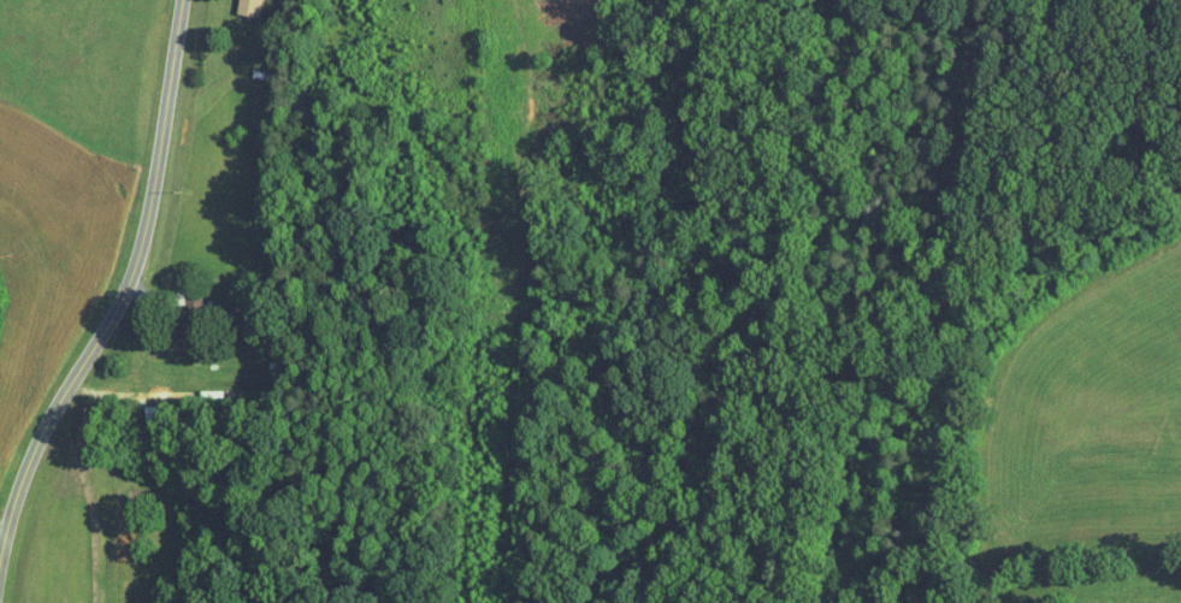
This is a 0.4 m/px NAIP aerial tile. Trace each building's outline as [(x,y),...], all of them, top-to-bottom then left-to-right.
[(262,0),(238,0),(236,13),(260,16),(262,0)] [(175,342),(195,347),(203,313),(183,308),(175,342)]
